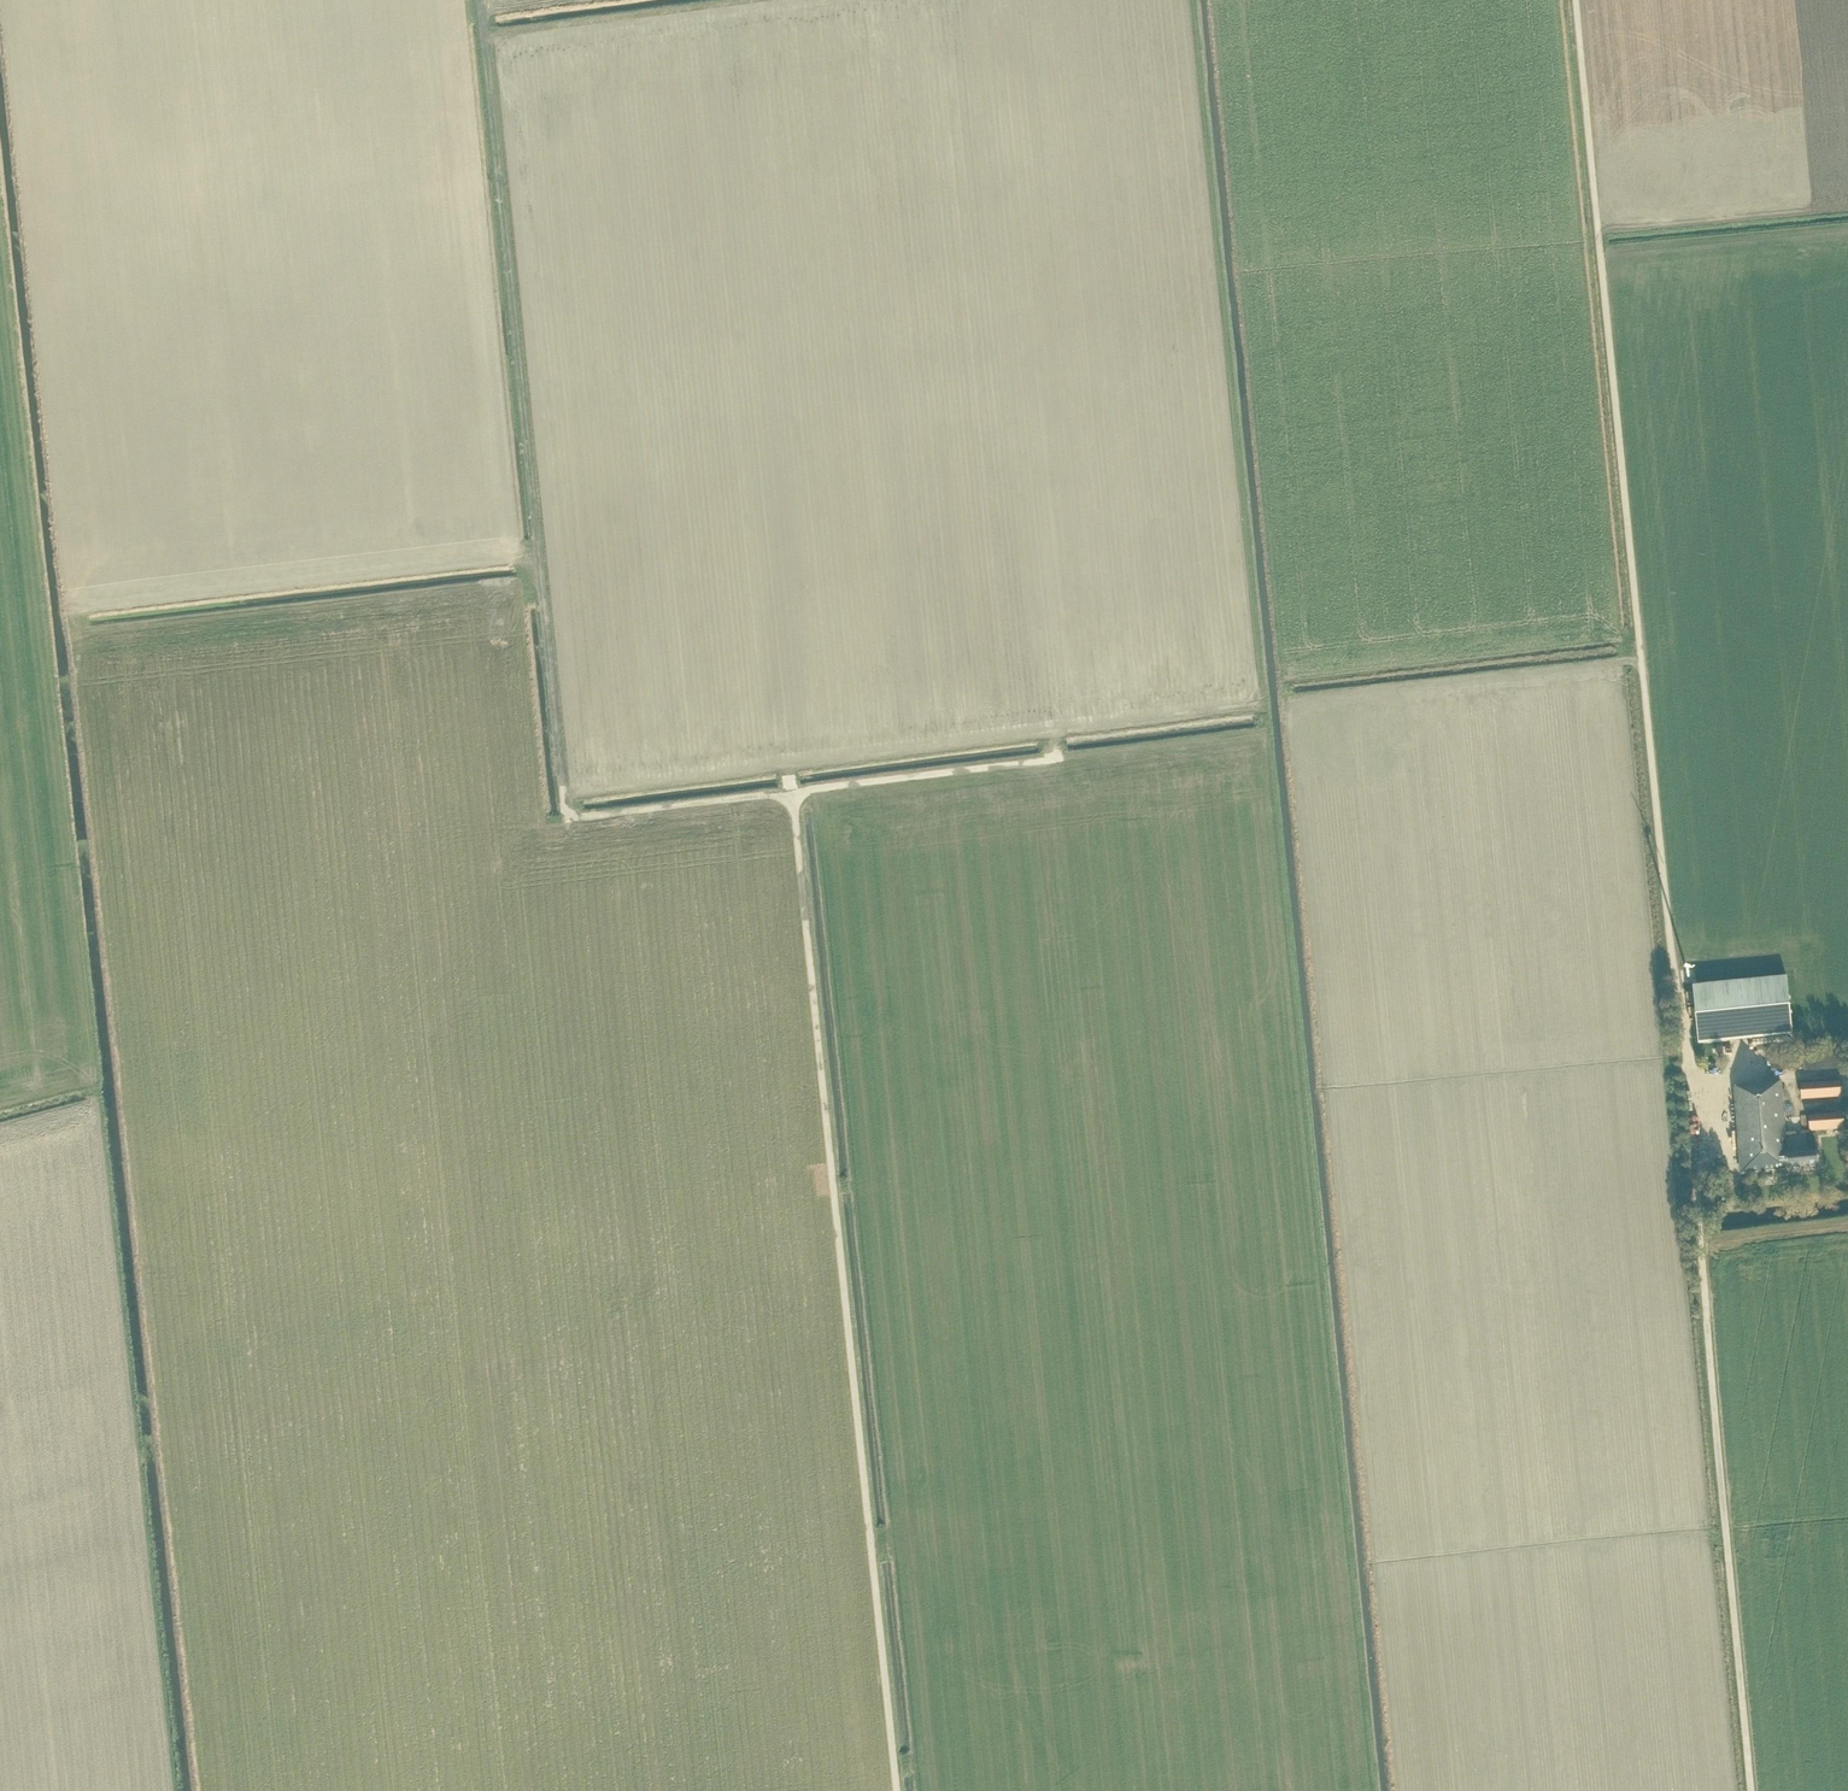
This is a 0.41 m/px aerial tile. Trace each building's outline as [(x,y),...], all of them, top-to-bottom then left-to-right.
[(1698,1042),(1792,1034),(1787,976),(1693,984),(1698,1042)] [(1787,1168),(1819,1165),(1818,1150),(1800,1152),(1800,1149),(1785,1150),(1780,1081),(1747,1084),(1747,1087),(1734,1088),(1741,1173),(1764,1171),(1764,1170),(1787,1168)] [(1801,1099),(1841,1097),(1840,1082),(1800,1084),(1801,1099)] [(1809,1131),(1844,1129),(1843,1113),(1808,1115),(1809,1131)]
